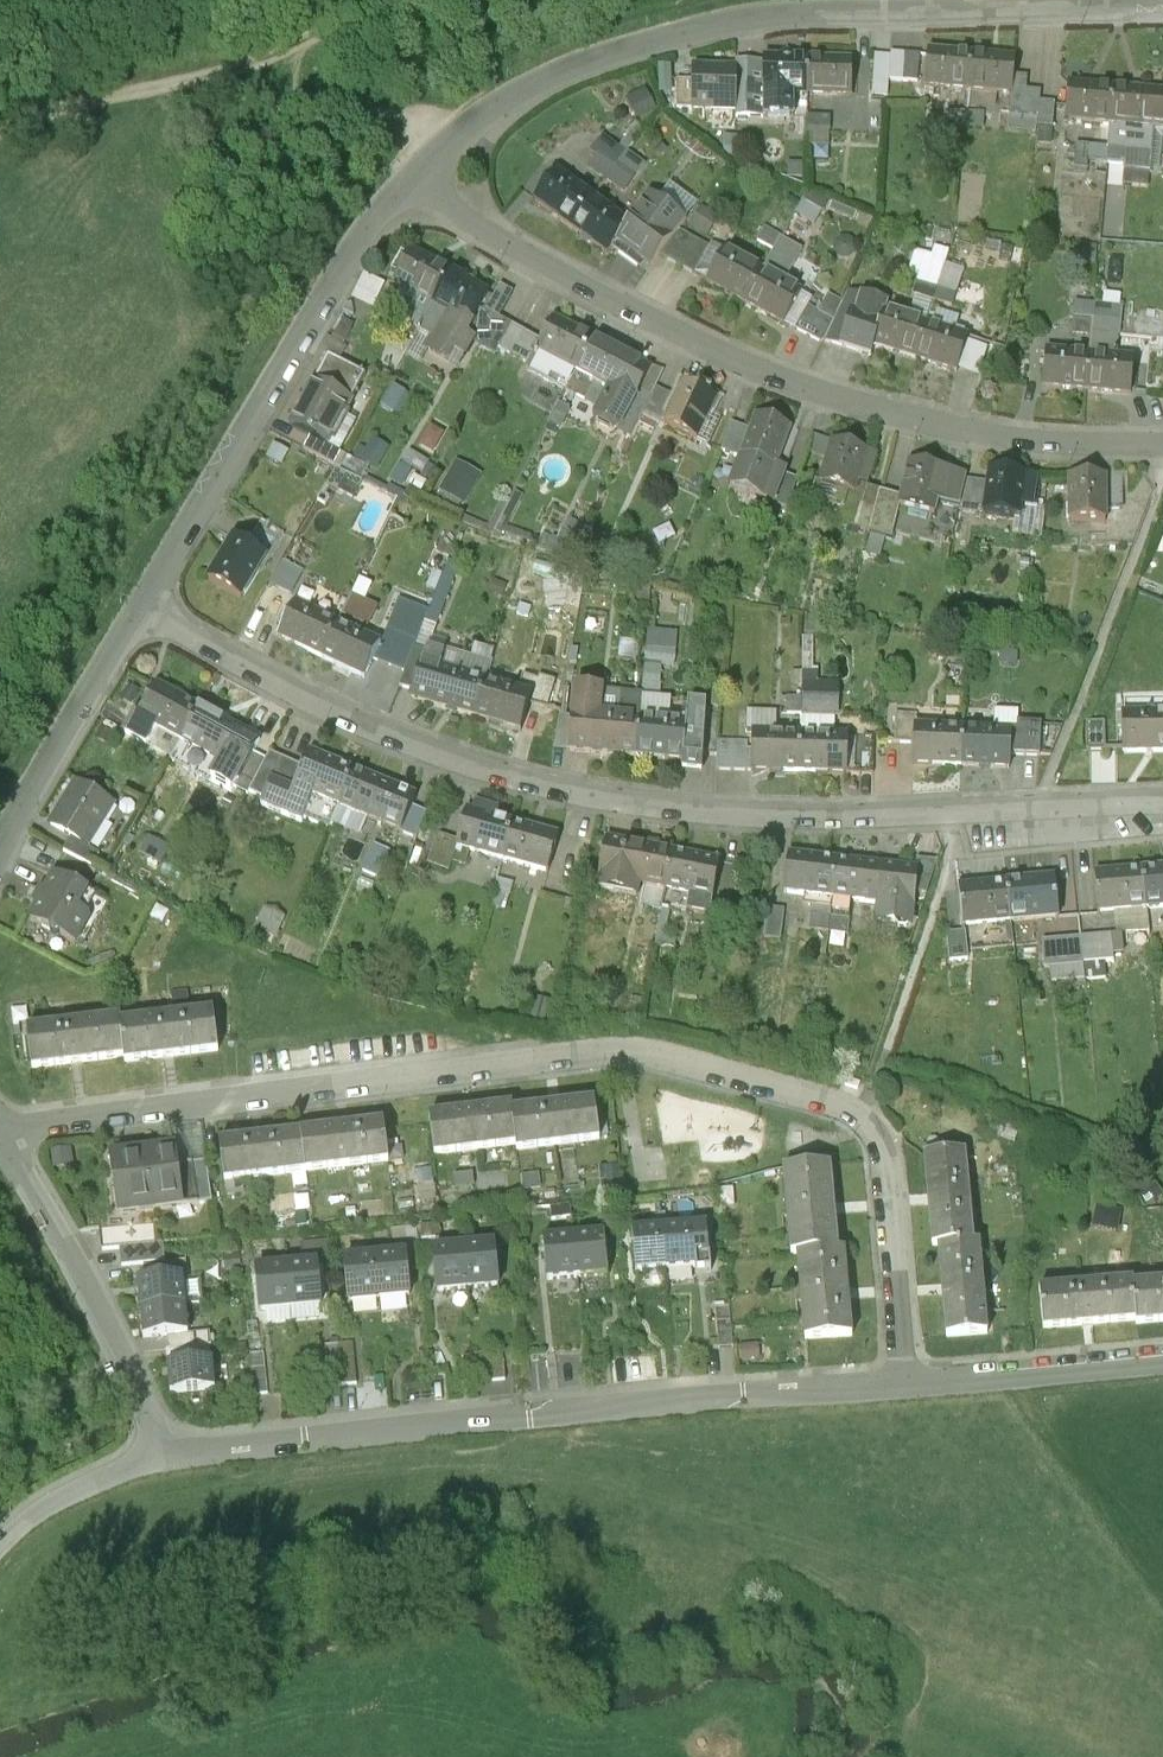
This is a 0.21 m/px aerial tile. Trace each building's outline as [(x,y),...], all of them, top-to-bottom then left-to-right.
[(905,57),(891,56),(891,58),(889,84),(904,85),(905,60),(905,57)] [(891,58),(875,57),(873,99),(889,100),(889,84),(891,58)] [(970,62),(928,59),(925,94),(968,98),(970,62)] [(920,61),(905,60),(904,85),(903,88),(918,89),(920,61)] [(808,62),(764,63),(764,123),(794,123),(794,99),(808,99),(808,62)] [(852,62),(808,62),(808,99),(852,99),(852,62)] [(1015,66),(970,62),(968,98),(1011,101),(1013,84),(1015,66)] [(735,75),(694,75),(694,89),(694,117),(736,117),(735,75)] [(1026,85),(1013,84),(1011,101),(1010,122),(1022,123),(1023,111),(1025,99),(1026,85)] [(694,89),(678,89),(678,117),(694,117),(694,89)] [(1114,96),(1069,92),(1065,129),(1110,133),(1114,96)] [(656,114),(646,96),(628,106),(638,123),(656,114)] [(1158,100),(1114,96),(1110,133),(1155,137),(1158,100)] [(1041,100),(1025,99),(1023,111),(1022,123),(1038,125),(1040,110),(1041,100)] [(1158,100),(1155,137),(1162,138),(1162,100),(1158,100)] [(1054,111),(1040,110),(1038,125),(1037,135),(1051,136),(1054,111)] [(966,119),(947,118),(946,133),(966,134),(966,119)] [(983,120),(966,119),(966,134),(983,135),(983,120)] [(828,122),(808,122),(809,149),(829,149),(828,122)] [(1022,123),(1010,122),(1008,136),(1037,138),(1038,125),(1022,123)] [(1155,137),(1110,133),(1105,193),(1126,195),(1127,181),(1149,183),(1155,137)] [(1037,135),(1037,138),(1036,151),(1053,153),(1054,136),(1051,136),(1037,135)] [(643,170),(604,145),(594,159),(599,163),(634,185),(643,170)] [(634,185),(599,163),(591,176),(609,187),(626,198),(634,185)] [(591,209),(557,184),(537,212),(571,237),(591,209)] [(797,217),(814,226),(821,213),(804,204),(797,217)] [(627,234),(591,209),(571,237),(607,263),(627,234)] [(771,253),(778,236),(763,230),(756,246),(771,253)] [(669,252),(643,232),(624,257),(650,277),(669,252)] [(764,278),(746,310),(786,332),(802,299),(785,290),(803,257),(782,246),(764,278)] [(933,309),(954,313),(962,272),(945,269),(948,253),(931,250),(929,257),(916,254),(910,286),(937,292),(933,309)] [(764,278),(726,257),(708,289),(746,310),(764,278)] [(450,280),(412,259),(393,292),(406,299),(387,333),(412,347),(416,341),(450,280)] [(373,313),(385,287),(362,276),(350,302),(373,313)] [(450,280),(416,341),(430,350),(427,356),(428,361),(442,369),(448,367),(453,360),(464,366),(474,347),(467,343),(489,303),(450,280)] [(927,320),(931,306),(913,301),(909,315),(927,320)] [(927,331),(886,320),(889,310),(863,302),(858,316),(857,321),(855,320),(844,355),(872,364),(876,353),(916,366),(927,331)] [(858,316),(842,311),(834,327),(825,349),(844,355),(855,320),(857,321),(858,316)] [(834,327),(806,312),(794,337),(824,352),(825,349),(834,327)] [(330,342),(354,352),(365,325),(341,315),(330,342)] [(593,346),(554,326),(528,376),(567,397),(577,378),(593,346)] [(970,345),(927,331),(916,366),(959,380),(970,345)] [(650,376),(593,346),(577,378),(612,397),(597,426),(598,434),(612,441),(618,438),(650,376)] [(1090,361),(1047,357),(1043,395),(1087,399),(1090,361)] [(1134,365),(1090,361),(1087,399),(1132,403),(1134,365)] [(366,384),(329,362),(323,373),(324,374),(328,383),(323,391),(352,408),(366,384)] [(323,391),(315,387),(290,430),(309,441),(327,452),(352,408),(323,391)] [(716,406),(683,391),(677,405),(665,432),(698,446),(716,406)] [(677,405),(656,395),(643,421),(665,432),(677,405)] [(791,435),(757,422),(752,436),(742,464),(741,464),(730,492),(733,493),(735,499),(747,504),(753,501),(774,509),(785,480),(785,479),(776,476),(791,435)] [(752,436),(731,429),(721,456),(742,464),(752,436)] [(374,472),(390,449),(370,435),(354,458),(374,472)] [(327,452),(309,441),(303,453),(341,473),(347,463),(327,452)] [(867,460),(833,449),(819,492),(843,500),(853,503),(857,491),(867,460)] [(438,493),(465,506),(481,474),(454,461),(438,493)] [(944,478),(909,470),(900,502),(897,514),(933,522),(944,478)] [(1024,482),(989,477),(987,489),(983,522),(1019,526),(1024,482)] [(798,484),(785,480),(774,509),(788,514),(798,484)] [(1105,484),(1067,484),(1069,530),(1106,530),(1105,484)] [(987,489),(965,488),(960,519),(983,522),(987,489)] [(819,492),(814,491),(810,506),(839,515),(843,500),(819,492)] [(880,497),(857,491),(853,503),(843,500),(839,515),(835,530),(869,538),(880,497)] [(900,502),(880,497),(869,538),(890,543),(897,514),(900,502)] [(284,541),(262,528),(248,553),(265,563),(270,565),(284,541)] [(248,553),(233,544),(209,586),(242,604),(265,563),(248,553)] [(443,571),(425,619),(438,624),(456,577),(443,571)] [(378,605),(366,600),(372,586),(358,579),(341,618),(367,630),(378,605)] [(338,627),(299,607),(281,641),(321,662),(338,627)] [(402,649),(375,636),(371,644),(383,650),(376,664),(405,676),(415,649),(424,627),(412,622),(402,649)] [(371,644),(338,627),(321,662),(365,684),(376,664),(383,650),(371,644)] [(645,688),(660,688),(660,666),(675,666),(675,630),(645,629),(645,688)] [(405,676),(399,690),(413,694),(426,652),(415,649),(405,676)] [(486,683),(441,670),(445,658),(426,652),(413,694),(411,701),(476,720),(486,683)] [(492,666),(446,654),(445,658),(441,670),(486,683),(492,666)] [(532,697),(486,683),(476,720),(521,734),(532,697)] [(200,712),(157,689),(140,721),(138,724),(156,733),(181,747),(200,712)] [(642,700),(596,696),(596,692),(576,690),(570,753),(636,759),(636,758),(640,721),(642,700)] [(706,706),(688,705),(687,725),(685,752),(703,754),(706,706)] [(260,746),(200,712),(181,747),(222,769),(219,774),(239,785),(253,760),(260,746)] [(1123,719),(1124,756),(1162,755),(1162,718),(1123,719)] [(156,733),(138,724),(140,721),(135,719),(125,738),(147,750),(156,733)] [(685,725),(640,721),(636,758),(664,761),(684,763),(685,752),(687,725),(686,725),(685,725)] [(1039,727),(1008,725),(1007,734),(1010,734),(1009,756),(1037,758),(1039,727)] [(962,731),(914,729),(912,765),(960,768),(962,731)] [(1007,734),(962,731),(960,768),(1008,770),(1009,756),(1010,734),(1007,734)] [(800,737),(752,736),(751,773),(799,774),(800,737)] [(848,738),(800,737),(799,774),(847,776),(848,738)] [(879,742),(853,741),(853,776),(878,776),(879,742)] [(354,774),(311,755),(303,771),(294,789),(296,790),(294,796),(271,787),(262,804),(260,808),(301,825),(303,820),(329,831),(339,809),(354,774)] [(303,771),(269,758),(265,766),(249,798),(262,804),(271,787),(294,796),(296,790),(294,789),(303,771)] [(265,766),(253,760),(236,795),(248,800),(249,798),(265,766)] [(416,803),(354,774),(339,809),(402,838),(413,811),(416,803)] [(114,809),(77,787),(51,829),(72,841),(88,851),(114,809)] [(426,817),(413,811),(402,838),(417,845),(426,817)] [(512,827),(465,814),(455,850),(502,863),(512,827)] [(559,840),(512,827),(502,863),(549,876),(559,840)] [(88,851),(72,841),(63,855),(93,871),(100,858),(88,851)] [(372,846),(365,867),(380,872),(387,851),(372,846)] [(674,855),(626,846),(619,883),(601,879),(598,894),(638,901),(640,887),(666,892),(674,855)] [(836,859),(789,854),(785,893),(832,898),(836,859)] [(720,863),(674,855),(666,892),(690,896),(687,913),(710,918),(720,863)] [(915,868),(836,859),(832,898),(875,903),(873,920),(892,922),(897,928),(903,928),(909,923),(915,868)] [(1143,873),(1146,915),(1162,913),(1162,871),(1143,873)] [(1143,873),(1095,877),(1099,919),(1146,915),(1143,873)] [(95,901),(55,879),(46,896),(41,894),(34,906),(39,909),(31,924),(76,947),(88,924),(86,918),(95,901)] [(1055,881),(1008,885),(1012,924),(1059,920),(1055,881)] [(1008,885),(960,890),(963,929),(1012,924),(1008,885)] [(846,932),(846,915),(835,914),(836,901),(810,900),(809,930),(846,932)] [(766,934),(777,936),(783,909),(772,907),(766,934)] [(263,909),(254,932),(274,940),(283,918),(263,909)] [(965,932),(946,932),(946,961),(964,961),(965,932)] [(1112,936),(1082,935),(1081,960),(1111,961),(1112,936)] [(1079,936),(1041,938),(1042,965),(1080,963),(1079,936)] [(1047,979),(1083,981),(1083,966),(1047,965),(1047,979)] [(211,1016),(120,1028),(119,1021),(28,1033),(33,1072),(125,1060),(125,1066),(216,1054),(211,1016)] [(590,1101),(509,1113),(508,1107),(428,1118),(434,1159),(514,1148),(514,1153),(596,1141),(590,1101)] [(379,1125),(217,1147),(222,1187),(385,1165),(379,1125)] [(176,1149),(110,1158),(118,1220),(184,1210),(178,1168),(176,1149)] [(972,1246),(964,1154),(924,1158),(932,1250),(938,1249),(946,1341),(986,1338),(978,1246),(972,1246)] [(207,1164),(178,1168),(184,1210),(212,1207),(207,1164)] [(827,1168),(781,1173),(790,1260),(796,1259),(805,1345),(851,1340),(842,1254),(836,1255),(827,1168)] [(620,1191),(620,1170),(600,1170),(600,1191),(620,1191)] [(1098,1207),(1092,1225),(1114,1234),(1121,1216),(1098,1207)] [(155,1227),(101,1232),(103,1253),(120,1251),(120,1250),(157,1246),(155,1227)] [(693,1230),(662,1233),(667,1278),(697,1275),(693,1230)] [(662,1233),(632,1236),(636,1280),(667,1278),(662,1233)] [(604,1238),(574,1241),(578,1286),(608,1283),(604,1238)] [(574,1241),(544,1244),(548,1289),(578,1286),(574,1241)] [(157,1246),(120,1250),(120,1251),(122,1268),(144,1266),(165,1264),(163,1245),(157,1246)] [(494,1249),(464,1251),(468,1296),(498,1293),(494,1249)] [(464,1251),(434,1254),(438,1299),(468,1296),(464,1251)] [(406,1257),(376,1259),(380,1304),(410,1301),(406,1257)] [(376,1259),(345,1262),(350,1307),(380,1304),(376,1259)] [(165,1264),(144,1266),(145,1280),(183,1277),(188,1276),(186,1263),(165,1264)] [(317,1265),(287,1268),(291,1312),(321,1309),(317,1265)] [(287,1268),(257,1270),(261,1315),(291,1312),(287,1268)] [(145,1280),(138,1281),(141,1311),(186,1307),(183,1277),(145,1280)] [(1039,1292),(1043,1333),(1136,1324),(1136,1328),(1162,1326),(1162,1285),(1132,1288),(1132,1284),(1039,1292)] [(186,1307),(141,1311),(144,1341),(168,1339),(188,1337),(186,1307)] [(729,1313),(715,1314),(719,1357),(733,1356),(729,1313)] [(188,1337),(168,1339),(169,1353),(211,1350),(210,1335),(188,1337)] [(354,1349),(339,1350),(343,1393),(357,1392),(354,1349)] [(339,1350),(326,1352),(329,1394),(343,1393),(339,1350)] [(268,1400),(264,1358),(250,1359),(254,1402),(268,1400)] [(503,1360),(474,1363),(477,1393),(506,1390),(503,1360)] [(213,1364),(168,1368),(171,1399),(216,1395),(213,1364)]
